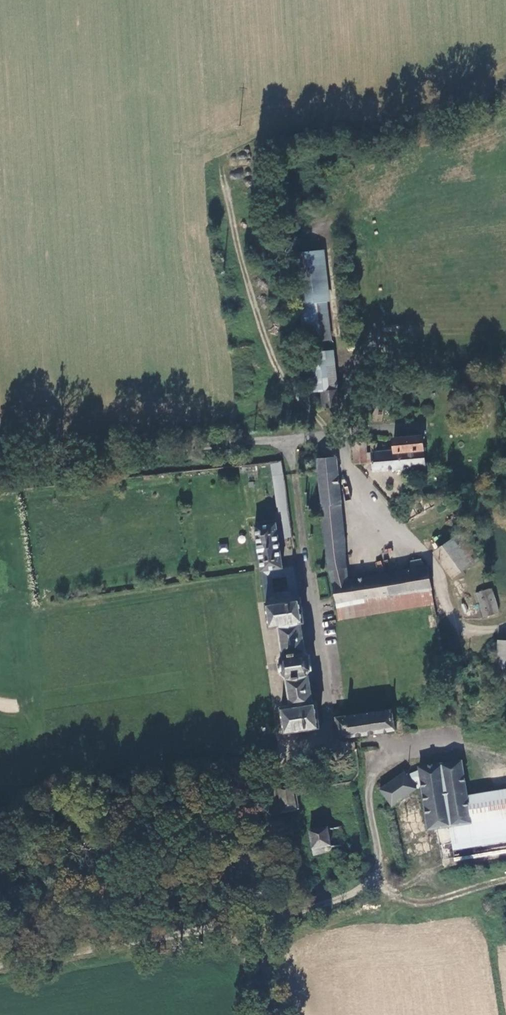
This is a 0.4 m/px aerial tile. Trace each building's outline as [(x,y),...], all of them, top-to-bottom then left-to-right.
[(320,250),(294,253),(304,340),(319,338),(319,341),(331,340),(320,250)] [(332,351),(305,354),(310,393),(322,392),(323,406),(338,404),(332,351)] [(363,443),(352,444),(354,464),(368,463),(367,458),(371,458),(372,471),(424,466),(422,449),(420,436),(394,439),(394,447),(388,447),(388,452),(378,453),(377,443),(370,444),(370,453),(366,454),(363,443)] [(335,456),(316,459),(328,569),(336,604),(339,619),(432,605),(430,589),(427,566),(423,567),(420,560),(409,562),(411,569),(349,579),(335,456)] [(288,511),(280,512),(284,538),(291,537),(288,511)] [(276,524),(254,527),(265,601),(262,602),(266,628),(276,627),(280,656),(278,660),(279,674),(284,676),(288,705),(280,705),(283,731),(319,727),(316,701),(312,701),(308,672),(311,669),(309,655),(305,652),(301,624),(304,623),(300,597),(298,597),(293,566),(282,567),(276,524)] [(459,533),(432,552),(451,578),(477,559),(459,533)] [(475,592),(482,617),(499,613),(492,587),(475,592)] [(479,670),(465,670),(465,679),(479,678),(479,670)] [(391,710),(335,718),(337,737),(343,737),(393,731),(391,710)] [(392,806),(416,788),(415,787),(421,784),(428,829),(449,825),(451,843),(505,835),(505,791),(466,798),(461,760),(418,766),(418,769),(407,776),(406,773),(381,791),(392,806)] [(294,786),(264,791),(268,814),(278,812),(280,819),(299,816),(294,786)] [(340,827),(304,832),(308,855),(328,853),(333,849),(343,847),(340,827)]
